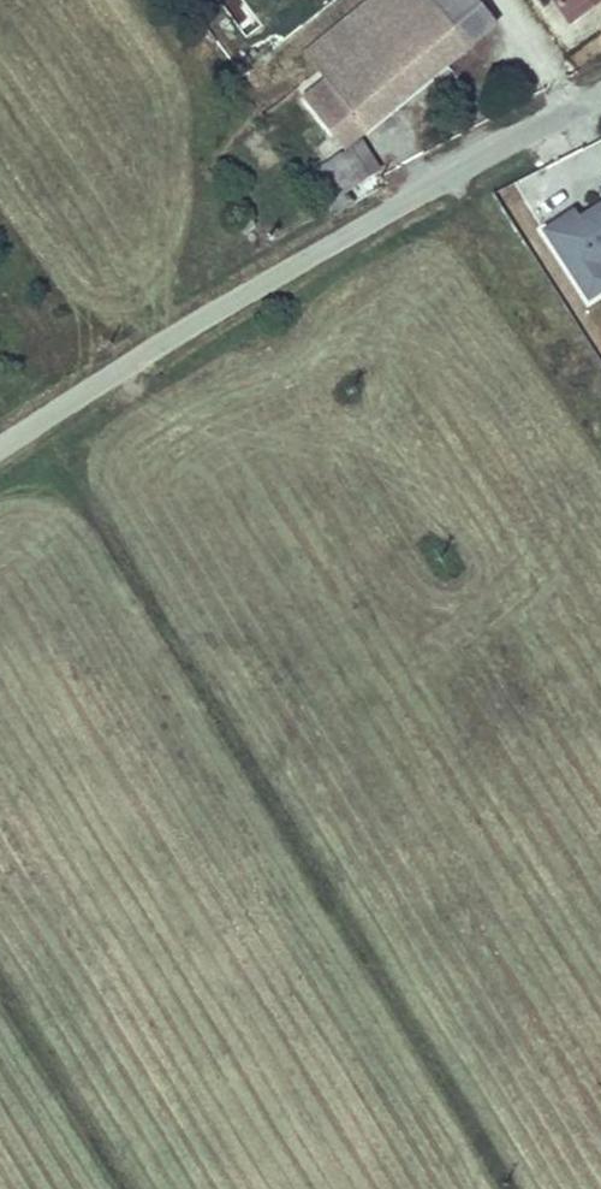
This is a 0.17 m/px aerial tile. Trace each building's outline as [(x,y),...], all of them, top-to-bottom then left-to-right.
[(192,9),(204,0),(185,0),(192,9)] [(192,9),(219,46),(245,25),(225,0),(204,0),(192,9)] [(328,83),(401,24),(440,71),(495,26),(474,0),(372,0),(307,55),(328,83)] [(556,0),(572,23),(597,4),(594,0),(556,0)] [(401,24),(328,83),(306,101),(344,151),(440,71),(401,24)] [(307,178),(332,216),(352,206),(344,194),(378,176),(363,149),(346,159),(344,156),(307,178)] [(600,294),(600,212),(582,224),(575,214),(544,234),(588,302),(600,294)] [(253,225),(243,214),(232,223),(242,234),(253,225)]
